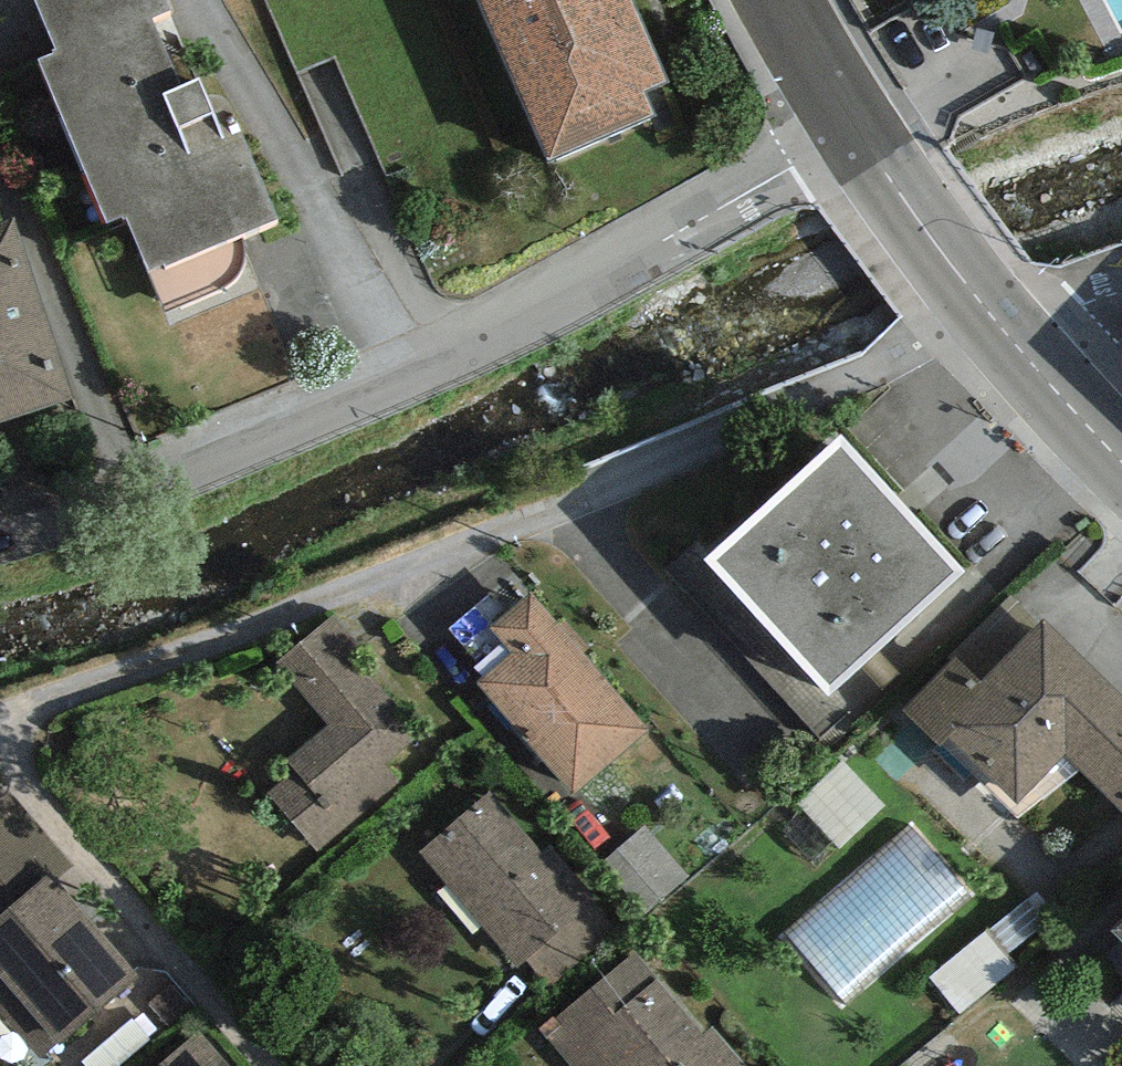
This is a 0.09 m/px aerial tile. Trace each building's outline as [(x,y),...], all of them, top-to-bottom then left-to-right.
[(279,218),(245,137),(230,105),(223,97),(209,96),(199,78),(183,85),(153,18),(173,10),(169,0),(34,0),(55,48),(50,51),(53,54),(38,59),(107,223),(122,216),(123,219),(126,218),(148,272),(164,313),(216,292),(232,282),(241,268),(243,250),(241,234),(279,218)] [(631,0),(479,0),(551,161),(655,115),(643,92),(667,81),(631,0)] [(17,217),(0,223),(0,423),(75,399),(17,217)] [(964,571),(843,435),(705,560),(830,695),(964,571)] [(650,730),(532,592),(490,628),(512,653),(477,683),(573,796),(650,730)] [(358,645),(333,614),(276,662),(330,726),(288,761),(298,773),(273,795),(317,848),(397,781),(381,763),(417,733),(349,652),(358,645)] [(904,709),(985,786),(993,778),(1017,803),(1065,757),(1121,811),(1121,694),(1044,619),(980,682),(955,659),(904,709)] [(6,793),(0,798),(0,1007),(42,1055),(137,972),(55,878),(70,866),(6,793)] [(490,794),(421,852),(517,967),(527,959),(587,907),(490,794)] [(849,1004),(971,897),(908,825),(786,933),(849,1004)] [(644,918),(690,877),(646,828),(600,870),(644,918)] [(610,934),(587,907),(527,959),(550,985),(610,934)] [(1113,929),(1121,938),(1121,919),(1113,929)] [(713,1029),(703,1037),(634,954),(544,1029),(575,1065),(744,1065),(713,1029)] [(200,1031),(160,1065),(230,1065),(200,1031)]
